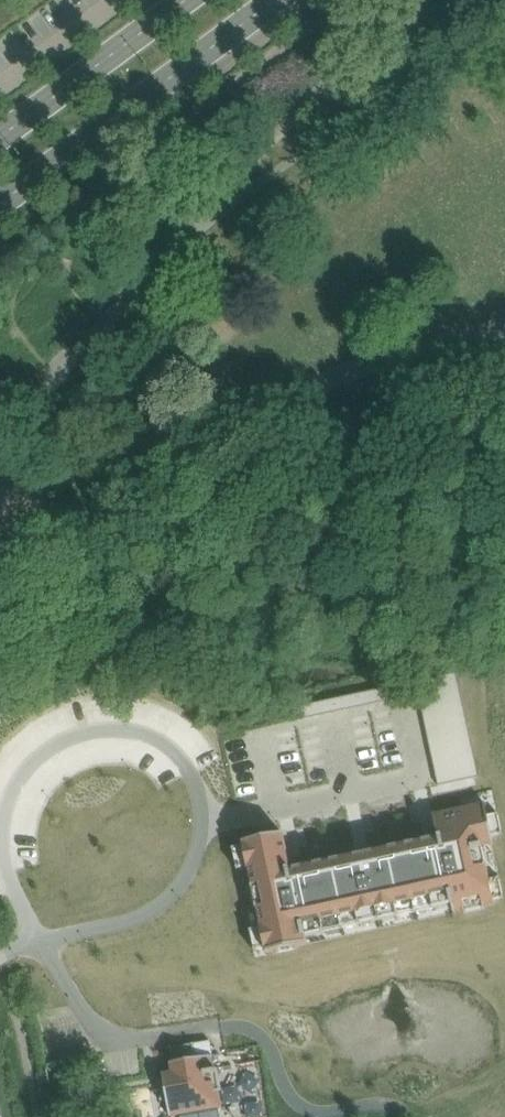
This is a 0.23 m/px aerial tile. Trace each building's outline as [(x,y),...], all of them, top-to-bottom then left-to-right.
[(456,672),(301,706),(303,719),(418,694),(459,685),(456,672)] [(461,692),(448,694),(461,755),(474,752),(461,692)] [(475,759),(434,768),(438,785),(479,777),(475,759)] [(243,846),(232,848),(237,870),(247,867),(253,891),(250,892),(253,905),(255,904),(261,928),(250,930),(255,951),(265,949),(265,951),(266,951),(266,953),(276,951),(277,954),(298,949),(297,946),(307,944),(305,936),(324,932),(323,924),(338,921),(341,920),(357,917),(358,925),(398,916),(397,908),(412,905),(415,904),(431,901),(432,909),(452,905),(453,913),(463,910),(464,913),(485,909),(484,906),(494,904),(493,900),(503,898),(499,877),(489,879),(482,845),(493,843),(492,836),(502,834),(498,813),(487,815),(484,802),(432,814),(435,827),(437,837),(427,840),(369,852),(357,855),(301,867),(290,869),(288,859),(283,834),(273,836),(273,833),(252,837),(252,840),(243,842),(243,844),(243,846)] [(170,1047),(173,1062),(170,1063),(171,1072),(162,1073),(164,1080),(157,1081),(161,1101),(167,1100),(170,1116),(222,1108),(219,1091),(221,1091),(217,1070),(215,1070),(213,1056),(196,1058),(194,1043),(170,1047)]
